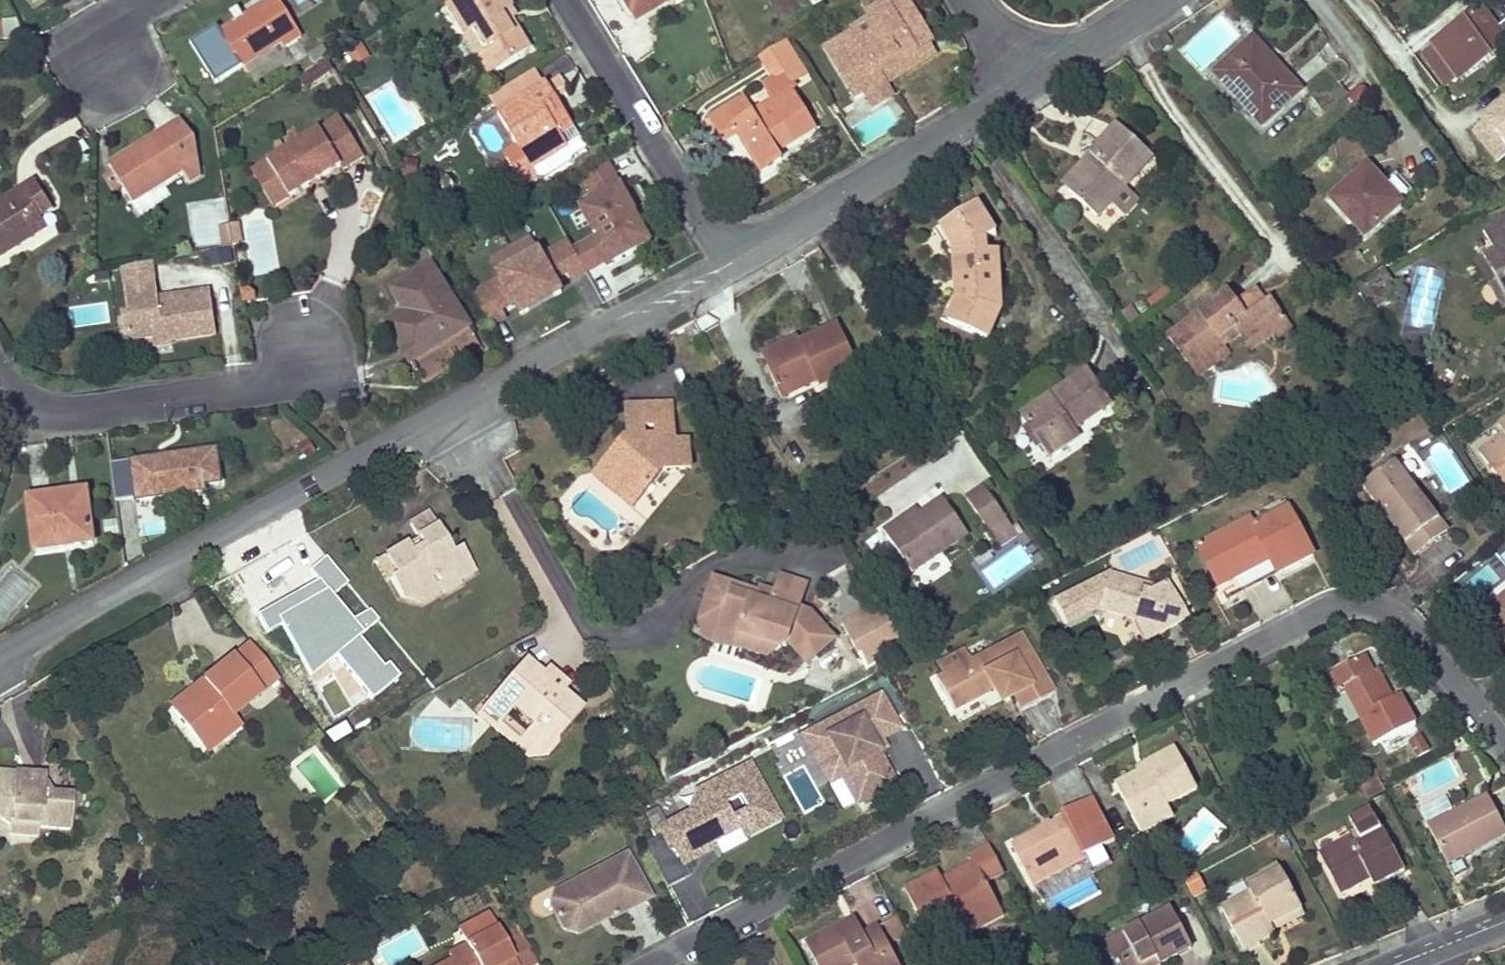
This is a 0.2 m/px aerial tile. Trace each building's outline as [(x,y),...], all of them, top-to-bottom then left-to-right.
[(223,32),(243,65),(281,42),(285,48),(301,39),(277,0),(274,0),(223,32)] [(467,38),(473,35),(495,69),(528,49),(506,12),(513,8),(508,0),(463,0),(455,5),(449,9),(467,38)] [(633,11),(652,0),(626,0),(633,11)] [(633,11),(637,19),(668,0),(652,0),(633,11)] [(872,16),(852,28),(854,32),(827,49),(856,98),(865,93),(874,107),(892,96),(886,85),(880,75),(917,52),(899,20),(913,11),(907,0),(861,0),(872,16)] [(1433,46),(1422,55),(1444,85),(1456,76),(1458,78),(1504,43),(1495,29),(1493,30),(1478,9),(1432,43),(1433,46)] [(880,75),(886,85),(939,53),(913,11),(899,20),(917,52),(880,75)] [(243,65),(223,32),(220,27),(194,42),(197,47),(217,81),(243,65)] [(473,35),(467,38),(488,74),(495,69),(473,35)] [(1252,38),(1248,42),(1283,80),(1286,77),(1252,38)] [(788,39),(759,57),(773,80),(765,85),(774,100),(752,113),(744,99),(712,118),(725,139),(737,132),(761,172),(782,159),(777,152),(814,130),(792,93),(794,91),(792,86),(810,75),(788,39)] [(1283,80),(1248,42),(1214,74),(1261,125),(1298,90),(1286,77),(1283,80)] [(362,46),(345,54),(352,67),(368,58),(362,46)] [(324,47),(311,55),(315,63),(329,54),(324,47)] [(336,71),(330,62),(299,81),(305,90),(336,71)] [(521,151),(507,160),(520,180),(524,187),(539,178),(533,169),(569,147),(562,134),(545,107),(557,99),(548,84),(498,114),(517,145),(521,151)] [(557,99),(545,107),(562,134),(574,126),(557,99)] [(1473,131),(1495,161),(1504,153),(1504,100),(1482,118),(1485,122),(1473,131)] [(339,117),(268,160),(290,197),(308,186),(305,180),(316,174),(319,180),(340,166),(344,172),(365,159),(339,117)] [(110,165),(113,171),(124,187),(134,202),(181,171),(188,182),(201,174),(195,139),(181,120),(110,165)] [(1094,161),(1067,192),(1096,217),(1109,202),(1123,187),(1125,188),(1150,158),(1115,125),(1088,156),(1094,161)] [(1345,171),(1360,148),(1339,134),(1324,157),(1345,171)] [(517,145),(503,153),(507,160),(521,151),(517,145)] [(420,157),(404,156),(403,174),(419,176),(420,157)] [(1088,156),(1061,186),(1067,192),(1094,161),(1088,156)] [(290,197),(268,160),(250,171),(273,208),(290,197)] [(520,180),(507,160),(500,164),(512,185),(520,180)] [(654,242),(610,160),(581,176),(593,199),(577,208),(593,237),(576,246),(591,276),(605,301),(622,292),(608,266),(624,258),(654,242)] [(1366,165),(1330,199),(1364,236),(1400,203),(1366,165)] [(124,187),(113,171),(104,177),(114,193),(124,187)] [(305,180),(308,186),(319,180),(316,174),(305,180)] [(36,221),(42,218),(52,211),(36,185),(24,192),(23,189),(0,203),(0,256),(1,257),(42,232),(36,221)] [(1123,187),(1109,202),(1123,214),(1136,199),(1125,188),(1123,187)] [(956,301),(947,323),(986,340),(998,312),(995,252),(985,252),(983,242),(993,235),(975,207),(963,213),(966,220),(950,230),(960,248),(963,301),(956,301)] [(953,253),(956,301),(963,301),(960,248),(950,230),(966,220),(963,213),(934,232),(949,255),(953,253)] [(1483,258),(1504,298),(1504,217),(1482,230),(1494,252),(1483,258)] [(42,218),(36,221),(42,232),(48,228),(42,218)] [(239,223),(221,225),(224,247),(242,244),(239,223)] [(506,321),(502,314),(514,307),(520,316),(564,292),(559,282),(570,275),(575,283),(589,275),(585,267),(569,239),(544,253),(533,234),(490,258),(501,277),(472,293),(488,321),(492,328),(506,321)] [(231,250),(211,252),(212,266),(233,264),(231,250)] [(1483,258),(1475,263),(1502,310),(1504,309),(1504,298),(1483,258)] [(124,269),(126,285),(155,281),(153,264),(124,269)] [(405,313),(388,325),(411,362),(470,326),(432,266),(392,291),(405,313)] [(210,291),(158,298),(155,281),(126,285),(130,314),(124,315),(127,332),(135,340),(153,338),(154,346),(172,344),(172,341),(216,335),(210,291)] [(256,287),(241,289),(243,301),(258,300),(256,287)] [(1255,291),(1249,295),(1258,307),(1263,303),(1255,291)] [(1167,338),(1191,368),(1221,347),(1236,336),(1242,345),(1279,318),(1267,300),(1263,303),(1258,307),(1249,295),(1235,305),(1227,294),(1167,338)] [(939,320),(947,323),(956,301),(948,298),(939,320)] [(1279,318),(1242,345),(1249,353),(1269,338),(1273,342),(1288,331),(1279,318)] [(761,355),(777,389),(812,374),(816,383),(819,388),(857,370),(836,325),(799,343),(797,338),(761,355)] [(1221,347),(1191,368),(1197,377),(1227,355),(1221,347)] [(1037,413),(1023,423),(1048,458),(1079,437),(1074,429),(1109,404),(1087,370),(1034,407),(1037,413)] [(812,374),(777,389),(782,398),(816,383),(812,374)] [(625,438),(609,459),(626,472),(612,490),(633,508),(664,471),(690,468),(688,440),(674,441),(670,402),(642,405),(645,426),(656,425),(657,435),(630,437),(625,438)] [(642,405),(627,407),(630,437),(657,435),(656,425),(645,426),(642,405)] [(1034,407),(1020,417),(1023,423),(1037,413),(1034,407)] [(1497,427),(1504,437),(1479,455),(1496,477),(1504,471),(1504,472),(1504,422),(1497,427)] [(309,439),(299,444),(307,459),(317,453),(309,439)] [(162,456),(131,460),(137,498),(206,489),(205,484),(220,482),(216,448),(162,456)] [(609,459),(596,476),(612,490),(626,472),(609,459)] [(137,498),(131,460),(116,462),(121,501),(137,498)] [(1359,484),(1403,544),(1436,519),(1392,460),(1359,484)] [(1496,477),(1504,490),(1504,472),(1504,471),(1496,477)] [(965,498),(986,530),(1005,518),(982,486),(965,498)] [(30,499),(35,545),(74,540),(75,544),(93,542),(86,491),(30,499)] [(919,515),(898,529),(888,537),(912,572),(967,535),(941,499),(919,515)] [(1277,575),(1313,556),(1287,508),(1254,526),(1250,518),(1213,538),(1235,580),(1270,561),(1277,575)] [(894,523),(898,529),(919,515),(915,509),(894,523)] [(407,545),(385,558),(395,577),(391,580),(401,598),(420,603),(440,591),(442,594),(459,584),(457,581),(472,572),(459,551),(447,558),(441,548),(443,540),(428,514),(410,525),(417,539),(423,547),(412,554),(407,545)] [(1005,518),(986,530),(995,542),(1013,529),(1005,518)] [(1436,519),(1403,544),(1413,556),(1445,532),(1436,519)] [(1226,602),(1277,575),(1270,561),(1235,580),(1213,538),(1197,547),(1226,602)] [(417,539),(407,545),(412,554),(423,547),(417,539)] [(74,540),(35,545),(36,550),(75,544),(74,540)] [(395,577),(385,558),(374,564),(385,582),(391,580),(395,577)] [(1109,572),(1097,606),(1128,617),(1140,640),(1180,620),(1161,583),(1154,588),(1109,572)] [(757,590),(725,580),(719,599),(729,603),(721,628),(781,646),(788,641),(797,650),(805,644),(815,656),(834,639),(810,612),(799,608),(807,583),(781,575),(776,591),(772,603),(758,598),(760,591),(757,590)] [(719,599),(725,580),(713,577),(698,632),(697,633),(716,643),(741,647),(769,656),(781,646),(721,628),(729,603),(719,599)] [(759,586),(757,590),(760,591),(758,598),(772,603),(776,591),(759,586)] [(1482,609),(1501,632),(1504,630),(1504,631),(1504,591),(1482,609)] [(880,606),(872,594),(866,598),(872,610),(880,606)] [(908,649),(880,606),(872,610),(842,625),(864,670),(908,649)] [(951,709),(991,689),(1004,682),(1011,695),(1019,710),(1050,694),(1020,634),(971,659),(964,648),(936,663),(942,675),(934,678),(951,709)] [(805,644),(797,650),(807,663),(815,656),(805,644)] [(248,645),(231,658),(259,694),(276,681),(248,645)] [(1387,703),(1372,673),(1363,656),(1329,674),(1338,692),(1345,688),(1373,744),(1413,724),(1399,697),(1393,700),(1387,703)] [(204,688),(171,714),(198,749),(234,721),(231,717),(259,694),(231,658),(201,683),(204,688)] [(523,661),(511,676),(526,689),(534,681),(541,687),(551,675),(546,670),(540,676),(523,661)] [(1378,671),(1372,673),(1387,703),(1393,700),(1378,671)] [(511,676),(486,704),(503,719),(506,716),(513,708),(531,724),(524,733),(514,744),(528,756),(548,756),(556,746),(556,741),(582,711),(562,695),(568,688),(551,675),(541,687),(534,681),(526,689),(511,676)] [(1004,682),(991,689),(997,701),(1011,695),(1004,682)] [(201,683),(167,709),(171,714),(204,688),(201,683)] [(870,742),(879,737),(898,728),(880,694),(804,734),(824,771),(836,764),(844,766),(862,800),(893,783),(876,751),(870,742)] [(486,704),(478,713),(514,744),(524,733),(506,716),(503,719),(486,704)] [(234,721),(198,749),(203,754),(238,727),(234,721)] [(1429,751),(1420,736),(1408,743),(1417,758),(1429,751)] [(884,747),(879,737),(870,742),(876,751),(884,747)] [(1145,769),(1115,785),(1140,833),(1172,816),(1166,804),(1196,789),(1174,749),(1143,765),(1145,769)] [(742,837),(776,819),(747,764),(694,791),(701,805),(657,828),(664,842),(646,852),(665,888),(688,876),(681,864),(696,856),(698,848),(737,827),(742,837)] [(862,800),(844,766),(836,764),(824,771),(830,782),(842,776),(856,803),(862,800)] [(8,826),(19,812),(37,813),(37,828),(68,831),(71,794),(51,792),(43,780),(23,779),(23,772),(0,770),(0,820),(8,826)] [(1377,776),(1358,786),(1366,800),(1385,790),(1377,776)] [(1428,826),(1448,864),(1504,834),(1504,829),(1488,796),(1428,826)] [(1091,799),(1062,814),(1065,820),(1013,848),(1033,885),(1065,868),(1063,864),(1083,853),(1112,837),(1091,799)] [(1350,838),(1319,854),(1341,895),(1361,884),(1359,879),(1368,875),(1374,886),(1404,870),(1369,808),(1349,819),(1354,829),(1348,832),(1350,838)] [(945,886),(942,881),(938,872),(904,889),(925,927),(957,910),(963,922),(997,904),(986,883),(1002,874),(987,845),(970,855),(974,864),(977,870),(945,886)] [(1083,853),(1063,864),(1065,868),(1084,857),(1083,853)] [(555,890),(549,906),(562,929),(577,933),(609,916),(611,919),(648,899),(625,854),(555,890)] [(974,864),(942,881),(945,886),(977,870),(974,864)] [(1245,885),(1248,889),(1280,871),(1276,865),(1259,875),(1260,877),(1245,885)] [(1280,871),(1248,889),(1250,894),(1222,910),(1243,950),(1274,934),(1273,932),(1270,926),(1300,909),(1280,871)] [(1195,873),(1183,879),(1192,897),(1205,890),(1195,873)] [(997,904),(963,922),(969,933),(1002,916),(997,904)] [(1300,909),(1270,926),(1273,932),(1304,916),(1300,909)] [(1116,964),(1141,964),(1156,957),(1159,964),(1190,948),(1171,910),(1105,944),(1116,964)] [(499,939),(485,913),(458,927),(466,941),(447,951),(451,959),(439,964),(513,964),(499,939)] [(854,917),(845,922),(854,938),(862,934),(854,917)] [(902,929),(897,918),(883,926),(889,936),(902,929)] [(845,922),(805,943),(816,964),(853,964),(855,964),(898,964),(878,926),(862,934),(854,938),(845,922)] [(499,939),(513,964),(534,964),(536,964),(518,928),(499,939)]
